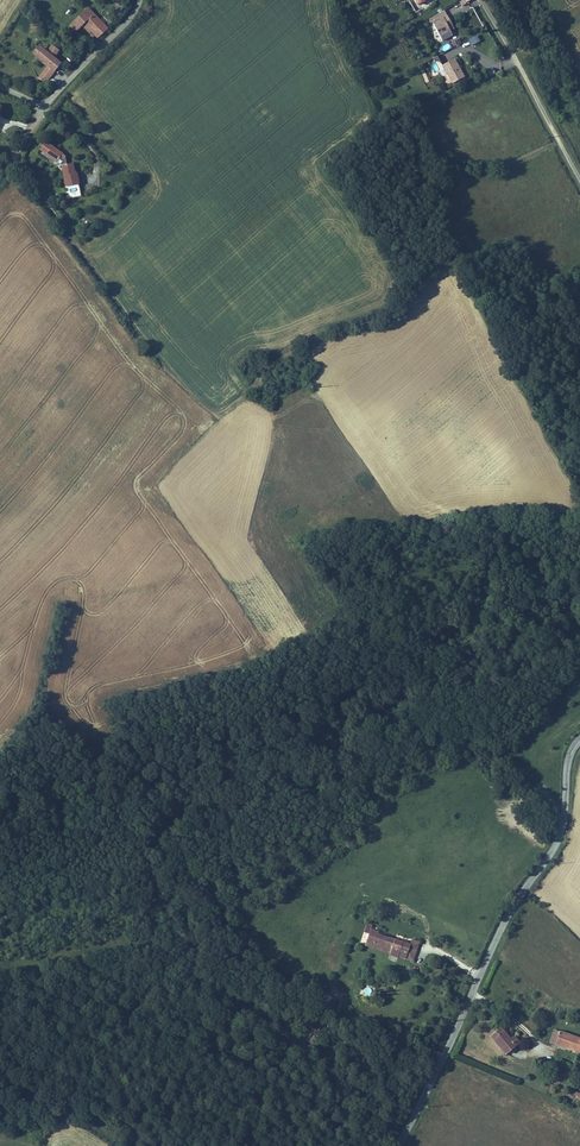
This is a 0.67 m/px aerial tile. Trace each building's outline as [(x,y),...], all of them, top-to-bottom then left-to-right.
[(101,36),(112,26),(91,3),(73,20),(78,26),(84,21),(93,31),(95,29),(101,36)] [(433,23),(442,40),(453,34),(450,30),(446,22),(450,20),(447,15),(440,20),(433,23)] [(450,20),(446,22),(450,30),(454,28),(450,20)] [(471,46),(480,41),(477,35),(468,40),(471,46)] [(35,51),(37,52),(43,45),(41,44),(35,51)] [(49,51),(48,52),(43,45),(37,52),(44,59),(43,60),(47,62),(55,69),(58,65),(52,60),(55,57),(49,51)] [(465,77),(455,58),(442,65),(452,84),(465,77)] [(63,164),(66,186),(79,184),(77,171),(74,172),(73,163),(67,164),(65,155),(45,141),(40,148),(47,153),(46,155),(49,157),(50,155),(57,160),(55,162),(60,165),(63,164)] [(363,932),(369,934),(370,929),(372,924),(366,923),(363,932)] [(369,934),(365,946),(390,954),(389,955),(398,958),(398,956),(406,959),(411,944),(378,934),(379,932),(370,929),(369,934)] [(411,944),(406,959),(413,961),(420,941),(412,939),(411,944)] [(319,1012),(334,1012),(334,996),(319,996),(319,1012)] [(492,1037),(506,1055),(521,1043),(515,1036),(511,1039),(502,1029),(492,1037)] [(551,1042),(579,1053),(579,1039),(556,1030),(551,1042)] [(473,1043),(466,1049),(473,1056),(479,1050),(473,1043)] [(555,1069),(557,1065),(544,1060),(541,1067),(547,1069),(548,1066),(555,1069)] [(579,1098),(579,1094),(572,1090),(570,1094),(579,1098)]
